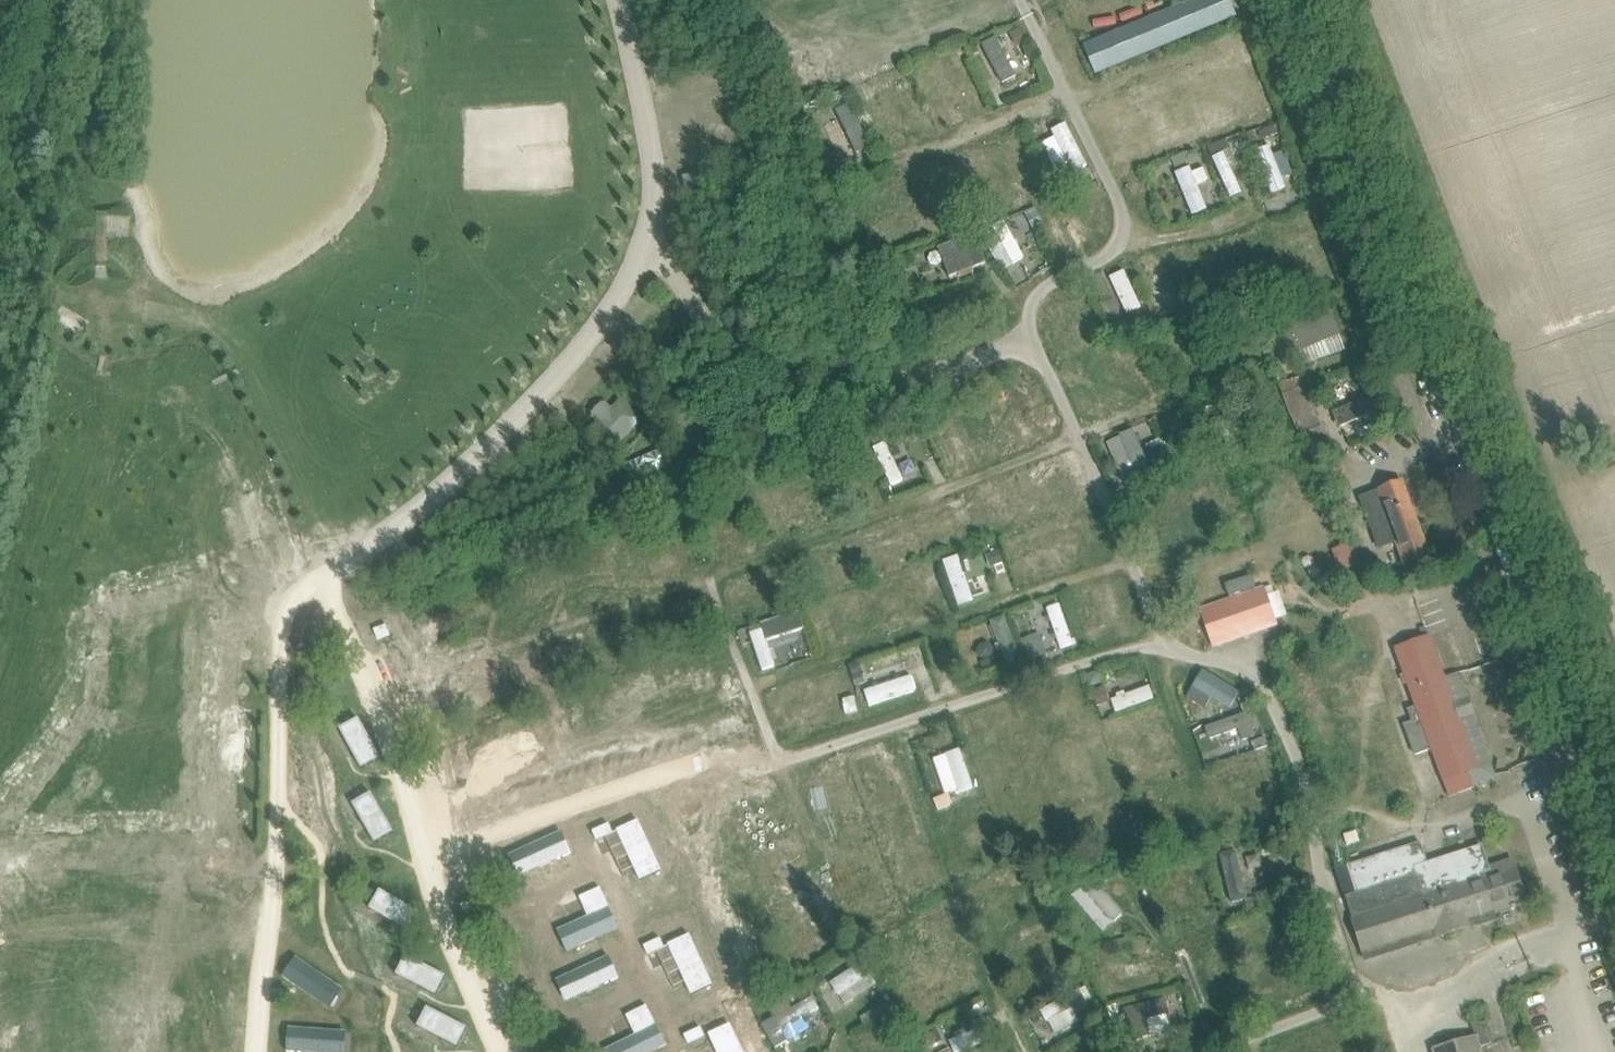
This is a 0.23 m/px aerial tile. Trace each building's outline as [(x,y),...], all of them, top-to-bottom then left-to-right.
[(465,17),(485,55),(533,30),(518,0),(499,0),(465,17)] [(1083,46),(1095,74),(1237,16),(1230,0),(1194,0),(1083,46)] [(1227,39),(1230,51),(1249,45),(1245,34),(1227,39)] [(983,44),(1004,85),(1016,79),(996,38),(983,44)] [(852,134),(863,156),(874,151),(845,94),(835,99),(840,109),(833,113),(846,137),(852,134)] [(1070,160),(1075,171),(1089,164),(1067,120),(1054,126),(1057,133),(1044,139),(1057,166),(1070,160)] [(1254,151),(1272,193),(1286,187),(1269,145),(1254,151)] [(1211,158),(1230,197),(1242,191),(1224,152),(1211,158)] [(1184,154),(1172,159),(1177,169),(1188,164),(1184,154)] [(1175,173),(1193,215),(1207,209),(1190,167),(1175,173)] [(1036,208),(1026,213),(1033,229),(1043,224),(1036,208)] [(984,230),(1004,268),(1024,258),(1003,220),(984,230)] [(941,243),(952,277),(988,265),(977,231),(941,243)] [(1109,277),(1126,314),(1141,307),(1124,271),(1109,277)] [(1332,310),(1271,334),(1282,359),(1342,336),(1332,310)] [(1140,363),(1128,366),(1132,381),(1144,378),(1140,363)] [(1337,406),(1346,432),(1386,419),(1378,393),(1337,406)] [(920,428),(910,432),(913,439),(923,435),(920,428)] [(1119,436),(1138,480),(1153,474),(1134,429),(1119,436)] [(882,439),(880,434),(879,431),(871,435),(872,437),(874,443),(882,439)] [(892,492),(905,487),(886,445),(874,451),(892,492)] [(1382,489),(1361,498),(1378,547),(1387,543),(1395,540),(1405,565),(1430,556),(1403,482),(1382,489)] [(1027,499),(1032,514),(1043,510),(1038,495),(1027,499)] [(926,534),(932,547),(945,541),(939,528),(926,534)] [(1343,571),(1361,564),(1353,542),(1334,549),(1343,571)] [(943,560),(959,606),(973,601),(958,555),(943,560)] [(1229,598),(1199,608),(1213,646),(1249,633),(1276,623),(1263,586),(1256,588),(1252,577),(1225,586),(1229,598)] [(392,616),(398,639),(444,629),(439,605),(392,616)] [(1048,609),(1060,646),(1073,642),(1060,605),(1048,609)] [(991,621),(1005,661),(1020,655),(1005,616),(991,621)] [(981,624),(969,629),(975,643),(987,638),(981,624)] [(743,631),(758,669),(770,665),(756,627),(743,631)] [(773,638),(777,651),(811,641),(807,628),(773,638)] [(1039,633),(1021,639),(1026,657),(1045,651),(1039,633)] [(1408,645),(1395,650),(1417,708),(1409,711),(1413,723),(1405,726),(1416,756),(1432,750),(1444,782),(1450,796),(1474,786),(1474,785),(1495,777),(1490,764),(1472,713),(1474,713),(1469,700),(1467,700),(1457,674),(1444,679),(1428,638),(1408,645)] [(829,719),(862,708),(848,666),(815,676),(829,719)] [(911,673),(866,687),(871,705),(916,691),(911,673)] [(1238,695),(1201,673),(1193,687),(1229,709),(1238,695)] [(1111,700),(1116,712),(1154,699),(1150,687),(1111,700)] [(805,697),(792,703),(798,717),(811,711),(805,697)] [(547,747),(573,735),(560,707),(534,718),(547,747)] [(1239,729),(1243,741),(1256,737),(1247,713),(1206,728),(1210,740),(1239,729)] [(521,714),(478,735),(486,751),(529,730),(521,714)] [(359,719),(340,730),(361,768),(381,758),(359,719)] [(961,746),(934,755),(946,791),(950,790),(973,782),(961,746)] [(1068,749),(1052,752),(1055,764),(1070,761),(1068,749)] [(954,802),(950,790),(946,791),(935,795),(939,807),(954,802)] [(372,794),(353,804),(374,843),(393,833),(372,794)] [(619,829),(639,877),(656,869),(636,822),(619,829)] [(1342,853),(1335,832),(1335,830),(1326,833),(1333,856),(1342,853)] [(1357,831),(1345,835),(1348,845),(1360,841),(1357,831)] [(1349,865),(1357,892),(1345,896),(1366,960),(1497,918),(1495,912),(1512,907),(1512,909),(1516,907),(1516,906),(1527,902),(1513,861),(1490,868),(1483,845),(1428,863),(1421,842),(1349,865)] [(1219,856),(1232,903),(1247,899),(1235,852),(1219,856)] [(1072,897),(1105,932),(1124,914),(1092,879),(1072,897)] [(377,890),(367,909),(407,929),(417,910),(377,890)] [(813,891),(781,901),(792,937),(823,927),(813,891)] [(606,910),(559,931),(567,948),(614,927),(606,910)] [(670,942),(691,989),(708,982),(688,934),(670,942)] [(407,956),(397,975),(436,996),(446,977),(407,956)] [(1164,986),(1159,956),(1104,967),(1109,996),(1164,986)] [(296,958),(283,977),(329,1009),(342,990),(296,958)] [(604,960),(557,982),(565,999),(612,978),(604,960)] [(831,983),(840,996),(871,976),(862,962),(831,983)] [(1042,1008),(1055,1032),(1080,1019),(1073,1006),(1091,996),(1085,985),(1042,1008)] [(774,1018),(781,1030),(819,1008),(812,996),(774,1018)] [(1124,1009),(1132,1040),(1173,1029),(1165,998),(1124,1009)] [(428,1008),(418,1027),(457,1047),(467,1028),(428,1008)] [(1435,1051),(1481,1051),(1479,1047),(1493,1043),(1486,1021),(1473,1025),(1476,1037),(1434,1049),(1435,1051)] [(608,1049),(610,1051),(647,1051),(663,1044),(655,1027),(608,1049)] [(718,1051),(739,1051),(729,1028),(711,1035),(718,1051)] [(948,1051),(961,1051),(987,1041),(982,1028),(944,1044),(948,1051)] [(287,1051),(298,1051),(344,1051),(345,1032),(289,1029),(287,1051)]
